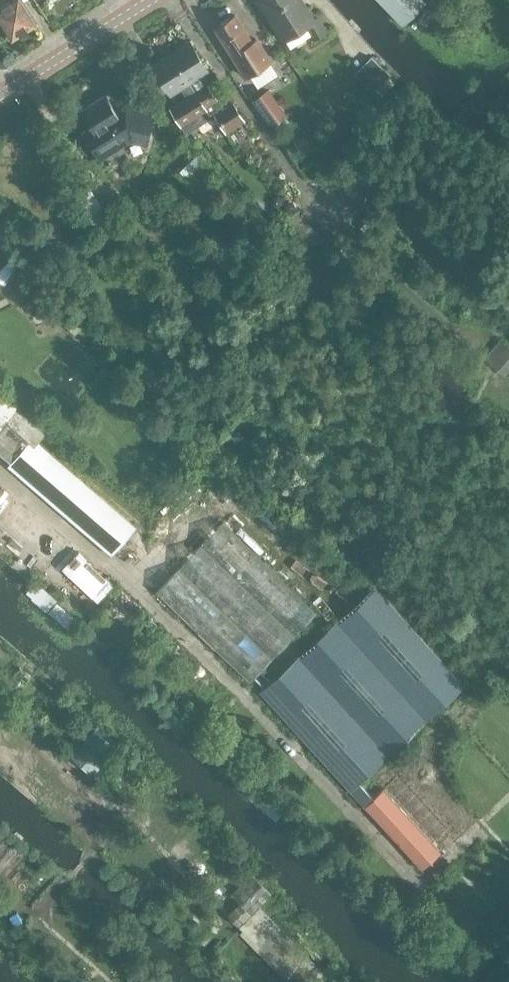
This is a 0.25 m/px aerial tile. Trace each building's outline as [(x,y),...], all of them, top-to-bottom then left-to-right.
[(0,7),(0,19),(1,19),(12,38),(34,23),(20,0),(11,0),(0,7)] [(283,42),(305,28),(313,40),(326,31),(316,17),(314,19),(302,0),(257,0),(283,42)] [(401,24),(426,1),(425,0),(378,0),(401,24)] [(234,14),(215,26),(246,77),(270,62),(255,39),(250,41),(234,14)] [(170,53),(212,117),(214,115),(225,133),(244,120),(232,101),(223,107),(221,108),(201,76),(207,72),(189,41),(170,53)] [(212,117),(170,53),(153,64),(171,95),(180,90),(185,97),(169,107),(185,134),(212,117)] [(373,92),(375,89),(389,75),(370,56),(354,73),(373,92)] [(265,94),(251,103),(270,129),(283,120),(265,94)] [(126,110),(118,115),(106,95),(80,111),(91,128),(82,133),(96,155),(121,139),(123,143),(129,139),(146,144),(154,114),(142,111),(141,114),(126,110)] [(200,151),(190,160),(203,173),(209,167),(213,164),(200,151)] [(313,245),(321,235),(295,211),(287,220),(313,245)] [(1,282),(18,266),(10,258),(11,257),(0,245),(0,281),(1,282)] [(75,309),(65,321),(75,330),(86,319),(75,309)] [(504,373),(508,366),(508,345),(501,337),(484,356),(504,373)] [(1,423),(15,406),(16,405),(0,391),(0,424),(1,423)] [(15,406),(1,423),(0,424),(0,454),(10,463),(33,436),(38,441),(45,433),(15,406)] [(136,526),(38,441),(33,436),(10,463),(7,466),(110,555),(136,526)] [(249,681),(316,611),(223,520),(155,590),(249,681)] [(372,796),(370,794),(359,782),(465,684),(374,585),(259,691),(422,869),(459,833),(401,770),(372,796)] [(120,744),(96,724),(69,755),(93,775),(120,744)] [(226,914),(238,925),(271,893),(251,872),(230,893),(239,901),(226,914)]
